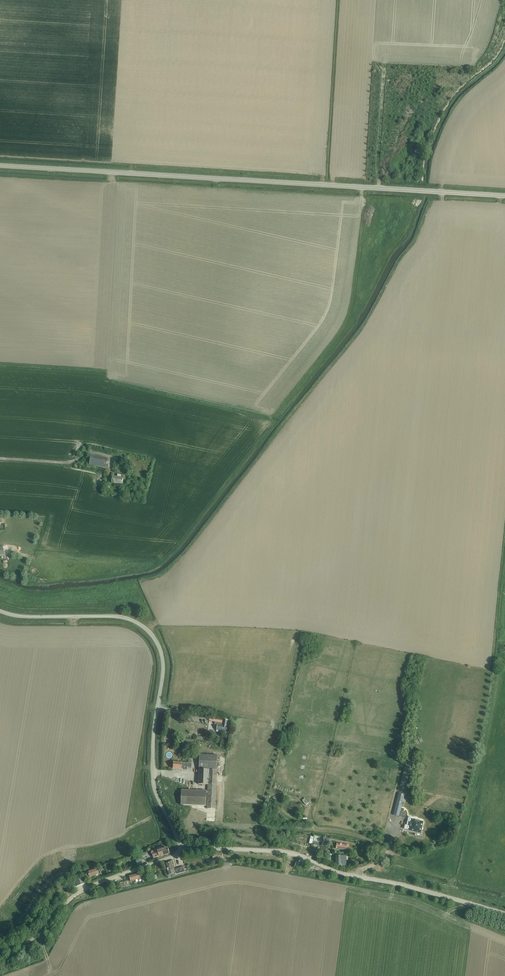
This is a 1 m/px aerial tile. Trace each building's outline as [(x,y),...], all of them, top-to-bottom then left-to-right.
[(106,469),(108,458),(91,455),(89,465),(106,469)] [(117,477),(112,476),(111,483),(123,484),(124,475),(118,474),(117,477)] [(215,724),(217,725),(216,731),(227,732),(227,726),(228,720),(223,720),(223,721),(222,721),(222,719),(210,718),(209,721),(215,722),(215,724)] [(199,754),(198,784),(208,785),(207,809),(216,810),(217,785),(216,785),(218,755),(199,754)] [(400,786),(406,788),(411,769),(405,767),(400,786)] [(207,791),(184,790),(181,790),(181,805),(184,805),(206,806),(207,791)] [(398,793),(393,815),(399,817),(399,815),(400,811),(402,805),(405,795),(398,793)] [(418,819),(409,817),(408,823),(408,826),(406,826),(405,829),(409,830),(416,832),(420,833),(420,829),(421,830),(423,822),(418,821),(418,819)] [(153,856),(153,858),(169,853),(169,852),(169,848),(168,848),(163,849),(163,847),(159,848),(159,849),(152,851),(152,853),(152,856),(153,856)] [(346,867),(346,856),(336,856),(336,866),(341,866),(341,867),(343,867),(346,867)] [(166,864),(169,875),(175,874),(176,875),(185,872),(184,867),(175,869),(174,865),(173,866),(172,862),(166,864)] [(130,877),(132,882),(142,879),(140,873),(130,877)]
